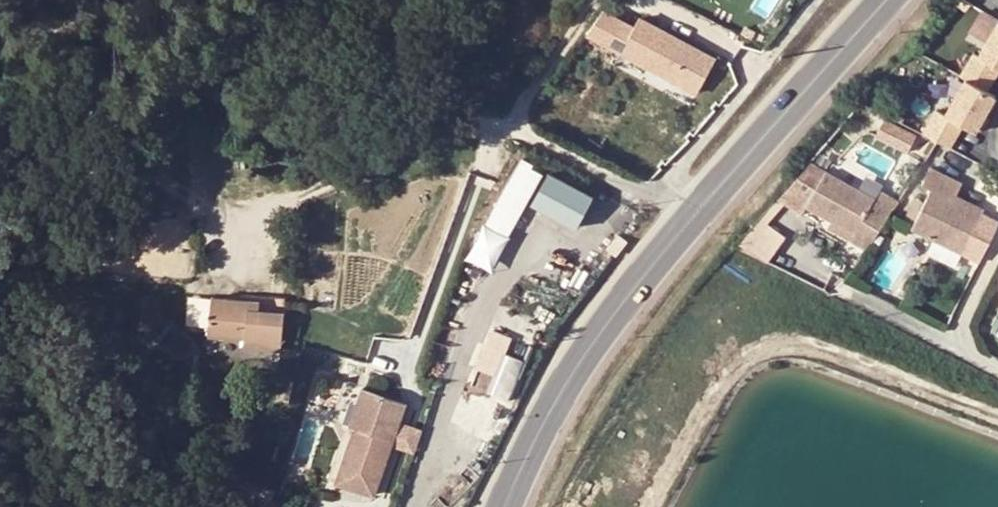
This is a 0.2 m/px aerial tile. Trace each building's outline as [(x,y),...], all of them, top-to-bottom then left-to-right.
[(964,0),(960,0),(957,5),(966,10),(970,3),(964,0)] [(997,22),(997,20),(982,10),(969,32),(986,42),(997,22)] [(608,44),(621,20),(606,12),(590,35),(608,44)] [(621,20),(608,44),(697,93),(716,59),(640,17),(634,27),(621,20)] [(964,80),(986,92),(997,71),(997,22),(986,42),(978,56),(973,53),(959,77),(964,80)] [(934,110),(920,134),(936,142),(947,148),(962,124),(974,131),(995,97),(986,92),(964,80),(943,115),(934,110)] [(884,119),(877,136),(908,150),(916,133),(884,119)] [(991,144),(981,139),(975,149),(984,155),(991,144)] [(519,155),(475,258),(499,269),(544,165),(519,155)] [(807,162),(778,196),(784,200),(803,213),(806,207),(833,222),(854,233),(850,240),(867,249),(898,201),(880,192),(875,200),(807,162)] [(997,226),(997,218),(955,196),(962,182),(931,166),(924,180),(931,184),(912,225),(936,237),(963,251),(981,260),(997,226)] [(593,196),(549,172),(532,203),(576,227),(593,196)] [(778,196),(758,218),(764,223),(784,200),(778,196)] [(758,259),(778,236),(764,223),(758,218),(734,247),(758,259)] [(850,240),(854,233),(833,222),(829,228),(850,240)] [(618,235),(606,250),(615,256),(626,241),(618,235)] [(963,251),(936,237),(931,246),(959,260),(963,251)] [(281,349),(283,312),(259,310),(247,309),(247,299),(212,297),(209,334),(244,337),(243,346),(281,349)] [(247,309),(259,310),(260,300),(247,299),(247,309)] [(506,354),(488,393),(509,402),(527,363),(506,354)] [(336,479),(372,492),(406,400),(365,385),(351,423),(356,425),(336,479)]
